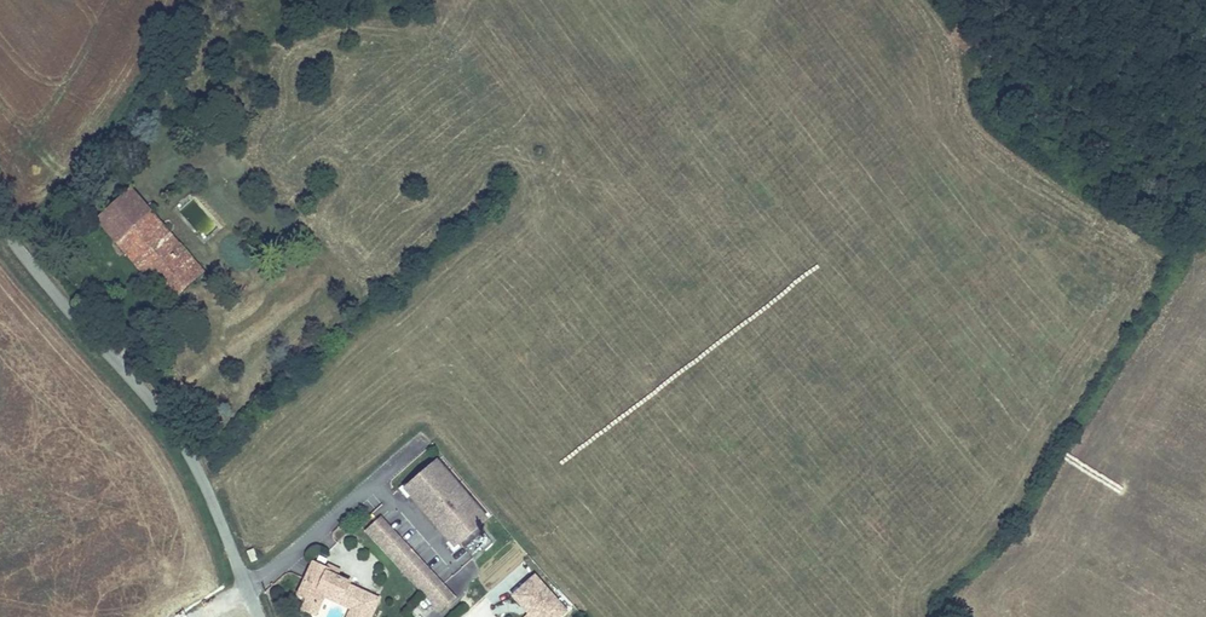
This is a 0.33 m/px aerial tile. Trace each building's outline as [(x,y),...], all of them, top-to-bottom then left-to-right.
[(153,208),(135,188),(100,220),(118,240),(153,208)] [(173,230),(153,208),(118,240),(149,274),(156,268),(172,285),(190,267),(202,279),(207,275),(198,265),(202,262),(190,249),(184,256),(165,237),(173,230)] [(190,249),(173,230),(165,237),(184,256),(190,249)] [(190,267),(172,285),(183,297),(202,279),(190,267)] [(432,467),(408,486),(458,544),(482,524),(432,467)] [(366,531),(437,614),(451,602),(380,519),(366,531)] [(246,551),(251,563),(258,560),(254,548),(246,551)] [(321,602),(324,595),(326,590),(359,605),(354,616),(369,616),(379,597),(349,584),(351,581),(338,575),(340,571),(326,565),(314,560),(299,591),(308,596),(321,602)] [(326,565),(340,571),(342,567),(329,561),(326,565)] [(523,616),(564,616),(569,613),(535,576),(510,598),(525,615),(523,616)] [(324,595),(351,608),(346,616),(354,616),(359,605),(326,590),(324,595)] [(308,596),(303,606),(315,612),(321,602),(308,596)]
